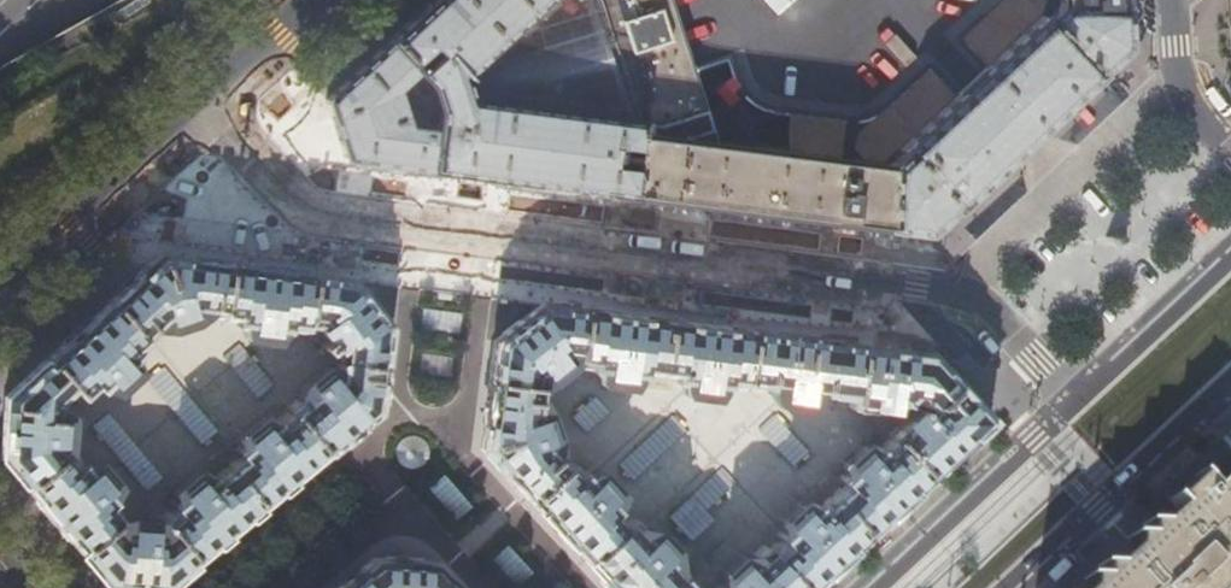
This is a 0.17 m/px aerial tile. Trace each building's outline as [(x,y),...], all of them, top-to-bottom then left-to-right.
[(1097,74),(1096,72),(1123,46),(1121,0),(1060,0),(1060,8),(1047,20),(1043,16),(901,152),(903,156),(893,165),(717,144),(671,0),(434,0),(326,100),(344,158),(925,232),(953,206),(954,207),(1030,136),(1097,74)] [(386,327),(365,300),(349,279),(223,263),(158,255),(90,318),(4,397),(0,457),(50,516),(104,581),(131,584),(164,587),(208,550),(251,514),(350,431),(375,410),(386,327)] [(747,330),(661,319),(573,308),(541,304),(518,322),(493,341),(480,448),(509,480),(571,546),(609,587),(808,587),(854,545),(931,473),(989,420),(942,369),(928,353),(862,345),(798,336),(747,330)] [(1229,523),(1230,521),(1230,500),(1219,486),(1209,491),(1200,482),(1197,479),(1196,477),(1168,503),(1170,504),(1174,509),(1152,530),(1088,587),(1230,587),(1230,525),(1229,523)] [(449,481),(434,494),(455,518),(470,505),(449,481)] [(447,578),(431,561),(372,558),(336,587),(456,587),(447,578)]
